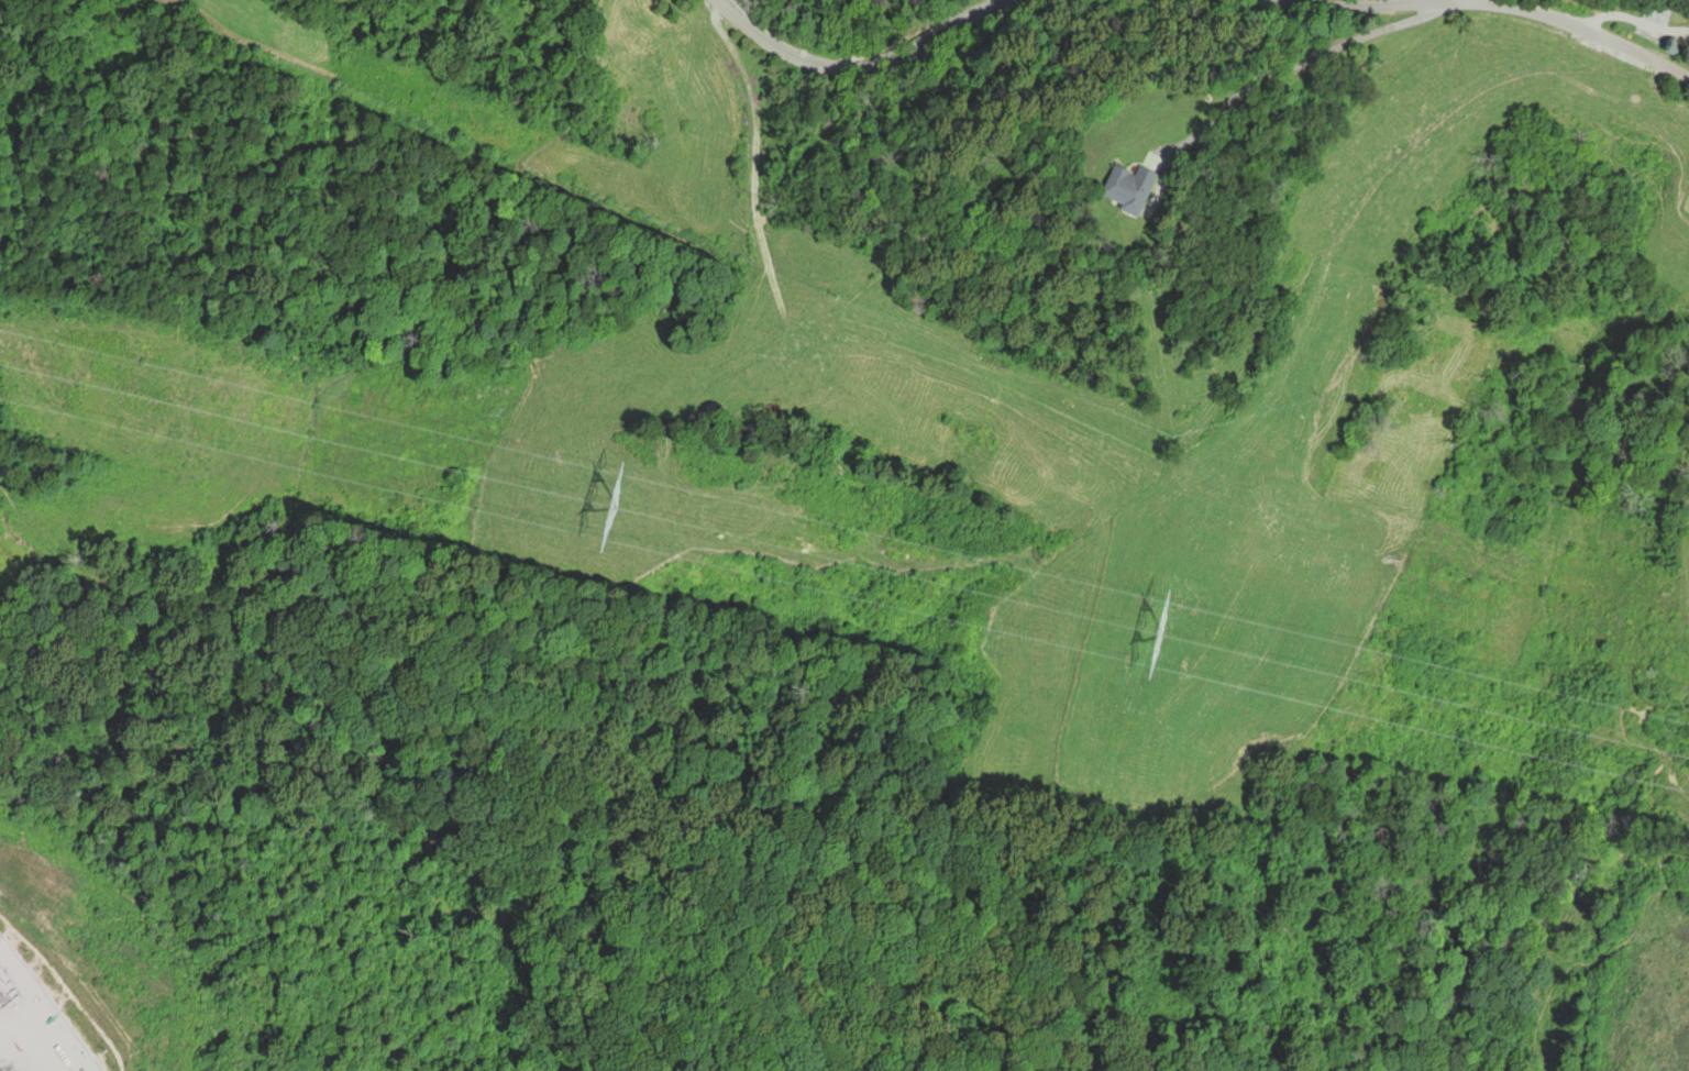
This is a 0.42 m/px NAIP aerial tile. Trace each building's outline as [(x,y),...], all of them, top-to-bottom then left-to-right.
[(1132,177),(1110,167),(1096,201),(1135,218),(1153,176),(1135,168),(1132,177)]
